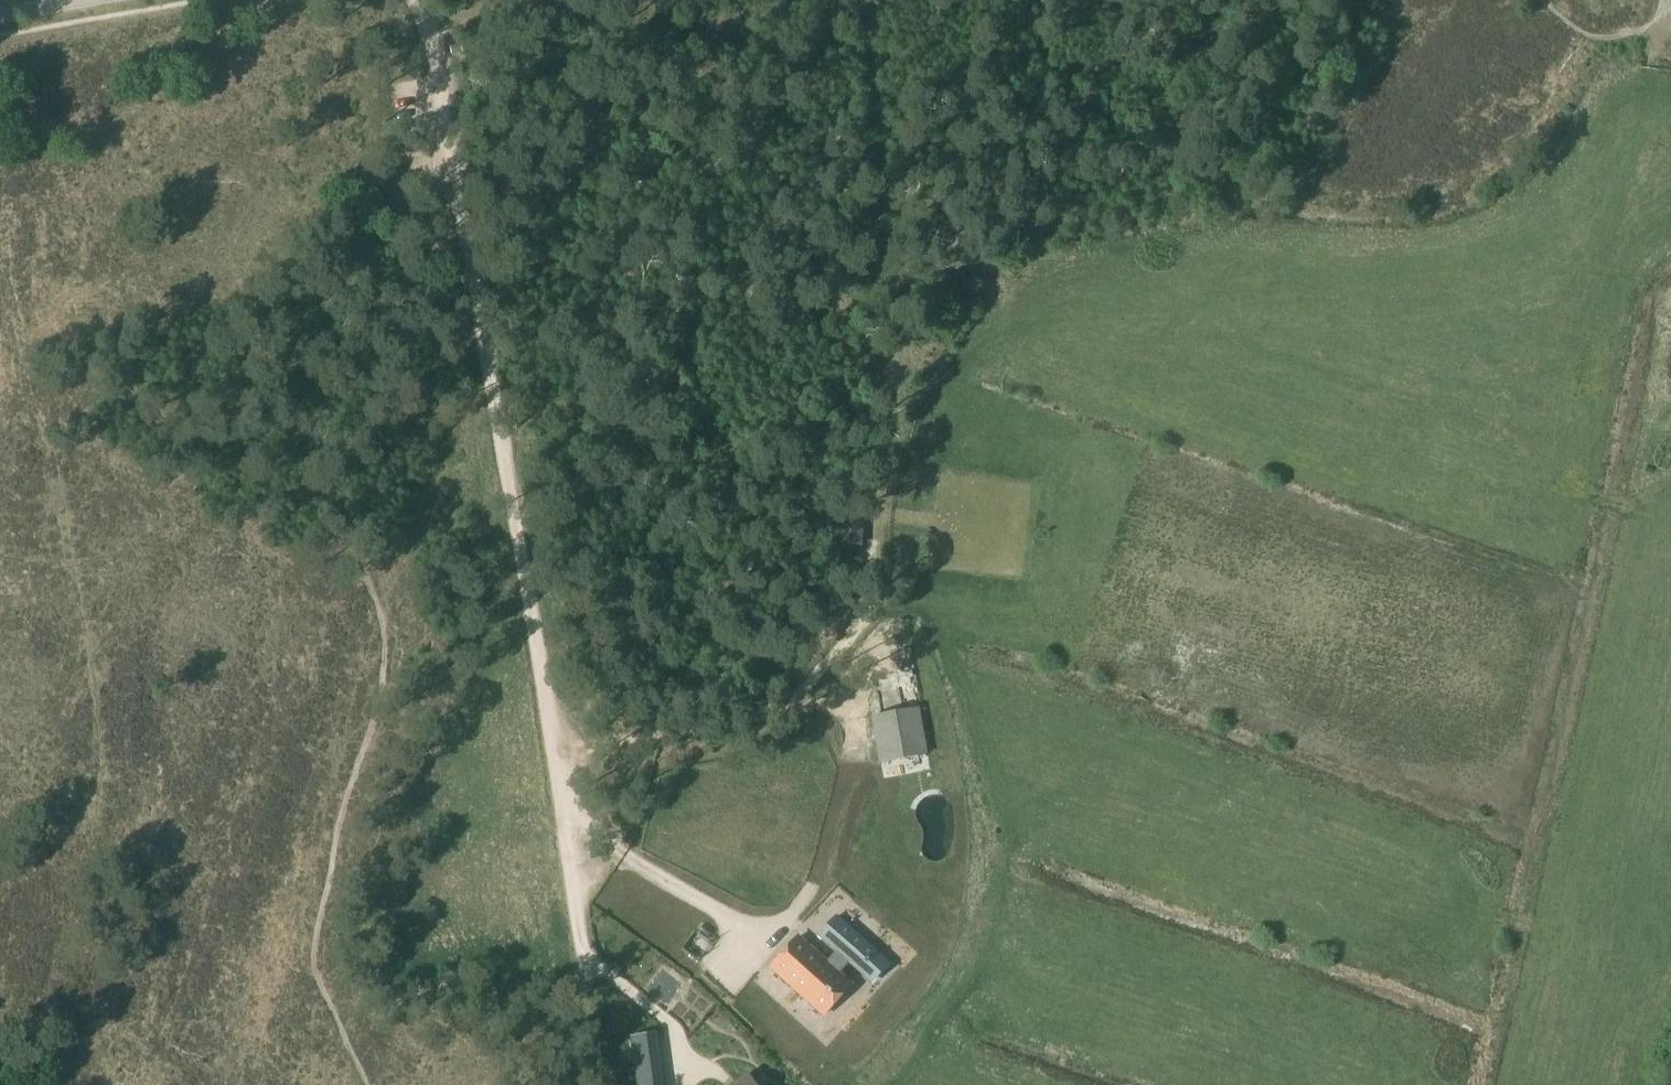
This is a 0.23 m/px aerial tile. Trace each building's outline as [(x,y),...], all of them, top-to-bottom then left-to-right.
[(848,545),(862,546),(863,523),(848,523),(848,545)] [(920,708),(871,717),(880,766),(929,756),(920,708)] [(828,964),(800,938),(771,971),(822,1016),(824,1017),(852,985),(840,975),(849,964),(861,975),(880,955),(837,917),(819,937),(837,953),(828,964)] [(637,1079),(638,1084),(662,1084),(660,1076),(637,1079)]
